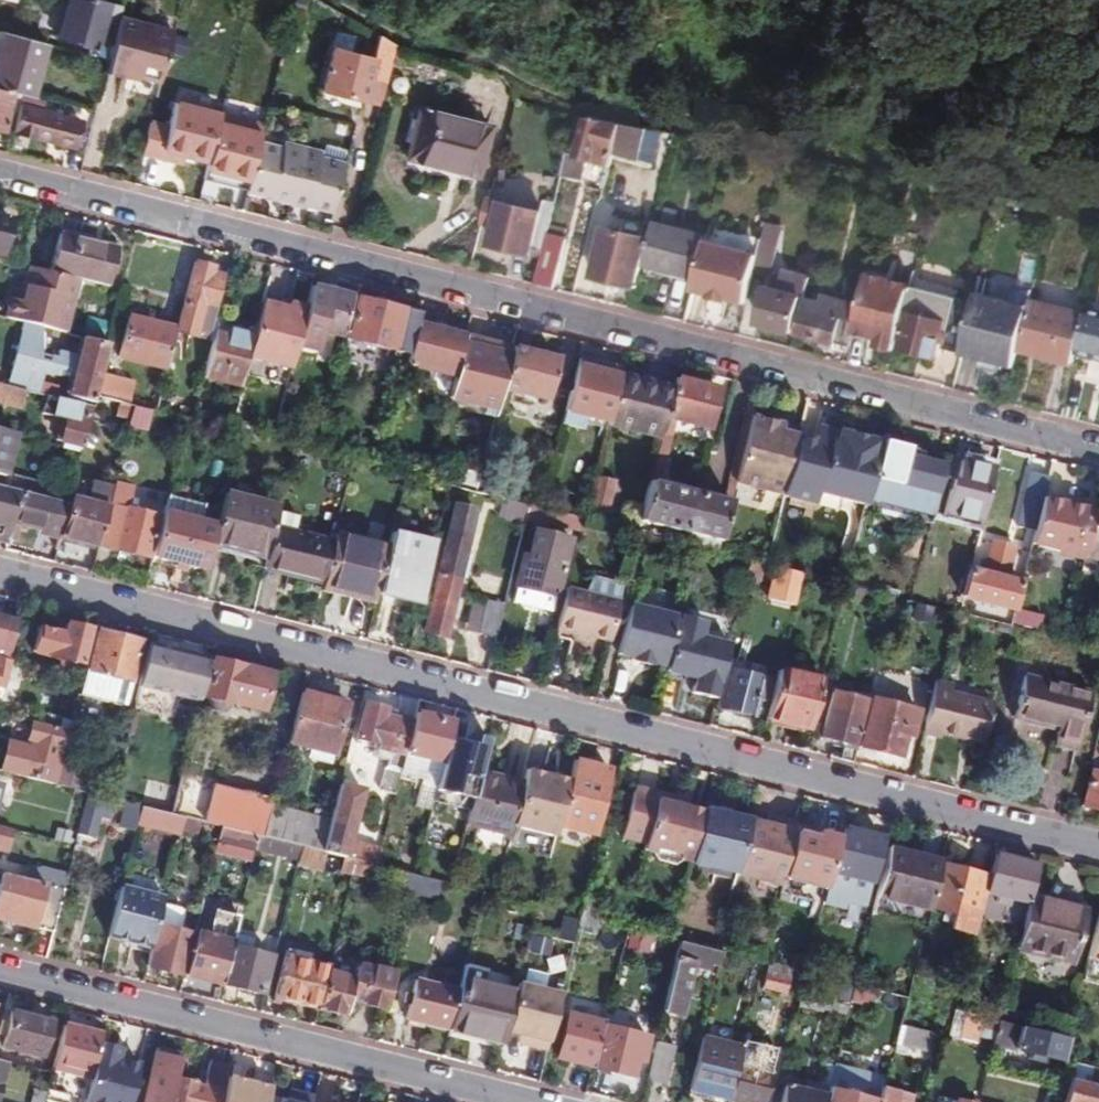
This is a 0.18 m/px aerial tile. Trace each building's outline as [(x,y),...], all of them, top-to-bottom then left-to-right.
[(94,0),(64,0),(54,40),(94,50),(96,42),(108,46),(115,17),(118,6),(94,0)] [(133,77),(155,82),(168,29),(115,17),(108,46),(104,60),(101,73),(122,78),(123,75),(133,77)] [(5,91),(17,94),(27,97),(40,44),(0,34),(0,90),(5,91)] [(392,47),(376,37),(370,61),(364,84),(382,89),(392,47)] [(364,84),(370,61),(327,50),(317,91),(360,101),(364,84)] [(240,76),(176,60),(164,107),(201,116),(203,110),(230,116),(240,76)] [(85,85),(69,80),(65,95),(81,99),(85,85)] [(9,129),(14,108),(1,105),(5,91),(0,90),(0,127),(9,129)] [(39,109),(41,100),(27,97),(17,94),(14,108),(9,129),(32,135),(33,131),(71,140),(77,118),(39,109)] [(485,126),(418,109),(405,159),(473,175),(485,126)] [(573,115),(559,169),(579,174),(584,154),(608,160),(610,151),(618,123),(573,115)] [(643,129),(618,123),(610,151),(636,158),(643,129)] [(643,129),(636,158),(653,162),(661,132),(643,129)] [(279,147),(254,140),(242,190),(285,200),(298,146),(280,141),(279,147)] [(317,151),(298,146),(285,200),(327,211),(340,162),(316,156),(317,151)] [(839,199),(826,196),(821,216),(834,219),(839,199)] [(542,237),(543,236),(531,233),(536,212),(491,201),(486,223),(491,224),(486,244),(526,254),(528,246),(539,249),(542,237)] [(645,240),(639,263),(693,277),(701,243),(703,237),(649,223),(645,240)] [(778,230),(762,226),(759,239),(755,256),(750,274),(766,278),(778,230)] [(639,263),(645,240),(602,229),(590,277),(633,287),(639,263)] [(48,276),(74,282),(105,290),(114,250),(58,236),(48,276)] [(755,256),(701,243),(693,277),(689,289),(708,294),(726,298),(743,303),(750,274),(755,256)] [(528,246),(526,254),(537,257),(539,251),(539,249),(528,246)] [(560,256),(539,251),(537,257),(531,284),(551,289),(560,256)] [(210,269),(191,264),(173,333),(202,341),(220,276),(209,272),(210,269)] [(48,276),(26,270),(19,301),(9,298),(3,321),(20,325),(39,330),(61,336),(74,282),(48,276)] [(793,334),(801,301),(807,277),(780,270),(775,291),(764,288),(754,325),(793,334)] [(908,281),(864,271),(852,320),(849,332),(874,339),(872,347),(890,351),(899,315),(908,281)] [(288,298),(306,303),(312,279),(294,275),(288,298)] [(972,297),(908,281),(899,315),(907,317),(899,348),(933,357),(940,329),(946,330),(943,343),(959,348),(960,343),(972,297)] [(281,292),(261,286),(252,321),(272,326),(281,292)] [(312,289),(302,329),(317,333),(313,351),(332,356),(347,298),(312,289)] [(973,293),(972,297),(960,343),(990,350),(989,355),(1000,357),(998,365),(1012,368),(1016,349),(1026,310),(1002,304),(1003,300),(973,293)] [(726,298),(708,294),(707,298),(725,303),(726,298)] [(340,339),(359,343),(389,351),(393,337),(407,341),(412,325),(415,313),(351,297),(340,339)] [(801,301),(793,334),(845,347),(847,340),(849,332),(852,320),(845,318),(848,305),(820,298),(819,305),(801,301)] [(1026,310),(1016,349),(1070,362),(1073,353),(1082,314),(1028,301),(1026,310)] [(1073,353),(1098,359),(1098,315),(1083,311),(1082,314),(1073,353)] [(159,369),(170,328),(125,317),(115,358),(159,369)] [(37,377),(68,384),(65,395),(90,402),(91,401),(96,379),(104,347),(79,340),(75,355),(57,350),(55,356),(41,352),(39,330),(20,325),(4,390),(20,394),(33,397),(37,380),(37,377)] [(226,338),(228,332),(228,329),(211,325),(209,333),(226,338)] [(459,338),(412,325),(407,341),(404,355),(402,365),(450,376),(458,345),(459,338)] [(226,338),(209,333),(198,378),(235,387),(247,341),(248,337),(228,332),(226,338)] [(847,340),(872,347),(874,339),(849,332),(847,340)] [(404,355),(407,341),(393,337),(389,351),(404,355)] [(508,349),(459,338),(458,345),(506,356),(508,349)] [(337,352),(345,354),(355,357),(359,343),(340,339),(337,352)] [(285,351),(247,341),(235,387),(233,395),(246,398),(254,400),(261,372),(279,376),(285,351)] [(506,356),(458,345),(450,376),(444,398),(479,407),(492,410),(497,390),(506,356)] [(508,349),(506,356),(497,390),(541,400),(552,360),(508,349)] [(604,419),(608,404),(605,403),(614,371),(576,361),(568,396),(582,399),(579,413),(604,419)] [(668,390),(615,377),(608,404),(604,419),(602,427),(655,440),(656,437),(660,422),(668,390)] [(91,401),(124,409),(129,387),(96,379),(91,401)] [(660,422),(671,424),(674,412),(706,419),(713,394),(670,383),(668,390),(660,422)] [(0,389),(0,406),(16,410),(20,394),(4,390),(0,389)] [(568,396),(565,394),(560,413),(578,418),(579,413),(582,399),(568,396)] [(246,398),(233,395),(228,416),(240,419),(246,398)] [(77,455),(84,425),(88,411),(41,399),(37,416),(61,422),(55,449),(77,455)] [(124,409),(91,401),(90,402),(88,411),(84,425),(121,434),(123,424),(127,410),(124,409)] [(713,555),(730,483),(746,417),(749,404),(744,403),(719,501),(644,483),(634,523),(687,536),(684,548),(689,550),(713,555)] [(492,410),(479,407),(478,413),(491,416),(492,410)] [(127,410),(123,424),(141,429),(144,414),(127,410)] [(778,425),(746,417),(730,483),(783,497),(783,496),(796,447),(798,440),(798,437),(777,432),(778,425)] [(671,424),(660,422),(656,437),(668,440),(671,424)] [(265,444),(270,426),(260,424),(256,442),(265,444)] [(800,431),(778,425),(777,432),(798,437),(800,431)] [(225,426),(223,434),(235,436),(236,429),(225,426)] [(875,446),(876,441),(872,440),(873,436),(837,427),(836,430),(832,430),(829,441),(814,437),(813,444),(811,450),(796,447),(783,496),(807,502),(816,496),(817,493),(861,504),(875,446)] [(1,475),(10,438),(0,435),(0,475),(1,475)] [(656,437),(655,440),(646,476),(658,479),(667,444),(668,440),(656,437)] [(813,444),(798,440),(796,447),(811,450),(813,444)] [(923,528),(938,471),(903,462),(905,453),(875,446),(861,504),(858,513),(875,517),(877,511),(906,518),(905,524),(923,528)] [(939,514),(976,523),(989,469),(957,461),(952,480),(948,479),(939,514)] [(473,487),(476,474),(458,470),(455,483),(473,487)] [(612,480),(590,474),(580,512),(612,520),(615,508),(606,507),(612,480)] [(1038,499),(1044,478),(1024,474),(1011,527),(1031,531),(1038,499)] [(15,494),(43,501),(46,487),(1,475),(0,478),(0,490),(15,494)] [(105,494),(92,543),(143,556),(152,516),(118,508),(124,482),(109,479),(105,494)] [(46,487),(43,501),(64,506),(66,499),(68,493),(46,487)] [(66,499),(64,506),(57,535),(92,543),(105,494),(76,487),(73,500),(66,499)] [(4,539),(9,520),(15,494),(0,490),(0,538),(4,539)] [(275,507),(220,493),(211,527),(205,548),(261,562),(269,527),(275,507)] [(15,494),(9,520),(35,527),(34,531),(43,533),(43,536),(56,539),(57,535),(64,506),(43,501),(15,494)] [(1031,531),(1028,543),(1081,556),(1092,513),(1038,499),(1031,531)] [(1084,560),(1098,564),(1098,499),(1084,560)] [(524,508),(497,502),(494,514),(521,520),(524,508)] [(536,521),(576,531),(578,522),(535,511),(524,508),(521,520),(521,522),(535,525),(536,521)] [(442,638),(472,514),(451,509),(421,633),(442,638)] [(158,513),(146,559),(200,572),(205,548),(211,527),(158,513)] [(261,562),(259,569),(317,584),(328,541),(269,527),(261,562)] [(388,531),(384,548),(374,589),(417,599),(432,542),(388,531)] [(975,562),(1008,571),(1016,542),(984,533),(975,562)] [(374,589),(384,548),(329,535),(328,541),(317,584),(316,584),(371,599),(374,589)] [(536,593),(550,597),(564,542),(533,535),(526,560),(515,557),(515,561),(518,562),(512,587),(527,591),(526,595),(535,597),(536,593)] [(743,563),(739,577),(762,582),(765,568),(743,563)] [(840,587),(844,571),(831,568),(827,584),(840,587)] [(965,570),(957,597),(1011,611),(1018,583),(965,570)] [(587,580),(583,595),(614,603),(618,588),(587,580)] [(316,584),(314,594),(369,608),(371,599),(316,584)] [(527,591),(512,587),(508,603),(546,613),(550,597),(536,593),(535,597),(526,595),(527,591)] [(561,590),(550,629),(604,643),(614,603),(584,596),(561,590)] [(864,593),(853,590),(851,599),(862,602),(864,593)] [(904,602),(912,604),(914,596),(906,594),(904,602)] [(888,599),(880,596),(878,605),(886,607),(888,599)] [(492,640),(500,606),(470,599),(462,632),(492,640)] [(886,607),(884,616),(907,622),(912,604),(904,602),(892,600),(888,599),(886,607)] [(671,618),(626,607),(613,656),(625,659),(625,661),(644,666),(644,663),(659,667),(671,618)] [(1045,620),(1027,616),(1025,626),(1043,630),(1045,620)] [(4,660),(14,622),(0,619),(0,659),(4,660)] [(49,641),(45,658),(77,665),(85,630),(63,624),(61,634),(59,643),(49,641)] [(49,641),(51,631),(33,627),(27,653),(45,658),(49,641)] [(59,643),(61,634),(51,631),(49,641),(59,643)] [(79,679),(74,698),(121,709),(137,645),(93,634),(84,674),(81,673),(79,679)] [(195,659),(144,646),(133,690),(184,703),(195,659)] [(214,704),(241,711),(251,673),(208,662),(198,700),(203,701),(200,711),(212,713),(214,704)] [(817,681),(773,671),(761,718),(805,729),(817,681)] [(266,677),(251,673),(241,711),(257,714),(266,677)] [(756,681),(722,673),(713,708),(747,717),(756,681)] [(1071,752),(1076,731),(1078,722),(1084,724),(1088,704),(1083,703),(1086,692),(1020,676),(1009,722),(1052,732),(1048,746),(1071,752)] [(929,681),(916,731),(977,745),(988,704),(947,693),(949,686),(929,681)] [(846,762),(861,703),(828,695),(817,739),(841,746),(837,760),(846,762)] [(341,707),(297,696),(285,745),(308,751),(329,756),(341,707)] [(906,733),(911,712),(868,701),(856,749),(894,759),(901,732),(906,733)] [(359,744),(372,747),(391,751),(386,769),(379,767),(373,792),(391,796),(397,773),(410,722),(398,718),(396,730),(378,726),(381,715),(382,712),(363,707),(354,742),(359,744)] [(396,730),(398,718),(381,715),(378,726),(396,730)] [(412,717),(410,722),(397,773),(420,779),(413,807),(428,810),(440,761),(446,735),(448,726),(412,717)] [(52,786),(55,777),(66,732),(29,722),(16,777),(52,786)] [(464,739),(446,735),(440,761),(457,766),(464,739)] [(327,766),(329,756),(308,751),(305,761),(327,766)] [(569,763),(565,781),(553,829),(590,838),(604,775),(588,771),(589,768),(569,763)] [(523,771),(518,792),(508,832),(515,834),(549,843),(553,829),(565,781),(523,771)] [(1089,774),(1080,808),(1098,812),(1098,777),(1089,774)] [(55,777),(52,786),(74,792),(76,782),(55,777)] [(148,807),(147,810),(165,815),(169,798),(151,794),(153,788),(117,779),(112,798),(148,807)] [(178,779),(176,811),(202,812),(204,781),(178,779)] [(518,792),(475,782),(464,822),(464,825),(507,835),(508,832),(518,792)] [(211,786),(202,824),(213,827),(222,789),(211,786)] [(358,793),(337,787),(324,837),(319,854),(335,858),(351,861),(366,865),(373,867),(377,850),(346,842),(358,793)] [(215,827),(217,828),(253,837),(255,837),(261,839),(265,823),(270,801),(222,789),(213,827),(215,827)] [(670,814),(672,805),(628,794),(616,845),(639,851),(638,856),(648,858),(651,867),(666,871),(674,867),(685,870),(687,864),(697,821),(680,817),(670,814)] [(99,801),(86,798),(77,834),(90,837),(95,816),(104,818),(107,806),(98,804),(99,801)] [(683,808),(672,805),(670,814),(680,817),(683,808)] [(133,816),(131,825),(174,836),(175,834),(179,819),(173,817),(167,815),(165,815),(147,810),(143,809),(135,807),(133,816)] [(697,821),(687,864),(713,871),(714,866),(734,872),(745,828),(727,823),(729,817),(701,809),(697,821)] [(131,825),(133,816),(119,813),(115,827),(130,831),(131,825)] [(746,821),(729,817),(727,823),(745,828),(746,821)] [(776,820),(764,817),(762,825),(774,828),(776,820)] [(453,863),(464,825),(464,822),(448,818),(443,842),(425,837),(420,855),(453,863)] [(179,819),(175,834),(213,843),(217,828),(215,827),(213,827),(202,824),(179,819)] [(762,825),(746,821),(745,828),(734,872),(732,876),(778,888),(792,833),(793,828),(794,825),(776,820),(774,828),(762,825)] [(263,840),(264,840),(296,848),(319,854),(324,837),(265,823),(261,839),(263,840)] [(217,828),(213,843),(250,852),(253,837),(217,828)] [(814,833),(793,828),(792,833),(812,839),(814,833)] [(876,841),(841,832),(830,874),(827,874),(819,905),(840,911),(844,898),(860,902),(865,883),(876,841)] [(812,839),(792,833),(778,888),(777,894),(819,905),(827,874),(835,844),(814,839),(815,834),(814,833),(812,839)] [(836,839),(815,834),(814,839),(835,844),(836,839)] [(250,852),(261,855),(264,840),(263,840),(261,839),(255,837),(253,837),(250,852)] [(264,840),(261,855),(293,863),(296,848),(264,840)] [(296,848),(293,863),(313,868),(313,870),(335,875),(336,874),(347,876),(351,861),(335,858),(319,854),(296,848)] [(939,864),(884,850),(872,898),(927,911),(933,889),(939,864)] [(1034,866),(991,856),(977,916),(1019,926),(1025,900),(1034,866)] [(351,861),(347,876),(362,880),(366,865),(351,861)] [(982,874),(939,864),(933,889),(936,890),(932,907),(953,912),(954,909),(971,913),(973,905),(969,904),(971,897),(976,899),(982,874)] [(384,890),(410,896),(415,877),(411,876),(389,870),(384,890)] [(0,873),(0,921),(49,933),(58,895),(60,888),(0,873)] [(410,896),(432,902),(437,883),(415,877),(410,896)] [(116,889),(104,935),(147,945),(151,929),(157,906),(158,899),(116,889)] [(1025,900),(1019,926),(1013,951),(1067,965),(1079,914),(1025,900)] [(173,910),(157,906),(151,929),(172,934),(176,917),(173,910)] [(1095,915),(1083,962),(1098,966),(1098,915),(1095,915)] [(570,943),(574,927),(558,923),(554,940),(570,943)] [(141,968),(179,978),(189,938),(172,934),(151,929),(147,945),(141,968)] [(650,936),(622,929),(618,943),(646,950),(650,936)] [(216,987),(227,942),(190,933),(189,938),(179,978),(216,987)] [(650,936),(646,950),(665,955),(668,941),(667,940),(650,936)] [(228,938),(227,942),(216,987),(253,996),(262,958),(251,955),(253,950),(244,948),(243,953),(234,950),(237,940),(228,938)] [(718,953),(676,943),(661,1004),(678,1009),(688,967),(703,971),(705,964),(715,966),(718,953)] [(281,953),(279,962),(322,973),(324,964),(281,953)] [(270,1000),(312,1011),(321,976),(322,973),(279,962),(270,1000)] [(354,1005),(363,969),(351,967),(347,983),(321,976),(312,1011),(341,1018),(345,1002),(354,1005)] [(379,1011),(389,976),(363,969),(354,1005),(379,1011)] [(785,973),(767,969),(762,990),(780,994),(785,973)] [(860,970),(856,988),(874,992),(878,975),(860,970)] [(454,992),(444,1031),(498,1044),(501,1032),(511,994),(457,980),(454,992)] [(444,1031),(454,992),(412,982),(408,997),(400,995),(394,1019),(444,1031)] [(511,994),(501,1032),(516,1035),(527,1038),(525,1046),(543,1050),(557,994),(513,983),(511,994)] [(846,1000),(855,1002),(891,1011),(895,998),(874,992),(856,988),(849,986),(846,1000)] [(816,1013),(817,1007),(819,1000),(796,995),(793,1008),(816,1013)] [(898,1024),(904,1000),(895,998),(891,1011),(889,1021),(898,1024)] [(819,1000),(817,1007),(843,1013),(844,1006),(819,1000)] [(848,1032),(855,1002),(846,1000),(844,1006),(843,1013),(838,1030),(848,1032)] [(978,1018),(984,1019),(995,1022),(999,1007),(982,1003),(978,1018)] [(8,1012),(0,1047),(0,1049),(36,1057),(45,1021),(8,1012)] [(978,1018),(966,1014),(959,1040),(972,1043),(977,1023),(978,1018)] [(596,1028),(597,1024),(563,1016),(552,1060),(586,1068),(596,1028)] [(1042,1056),(1057,1059),(1063,1039),(995,1022),(995,1024),(990,1043),(1026,1051),(1024,1057),(1040,1062),(1042,1056)] [(898,1025),(889,1058),(927,1067),(936,1034),(898,1025)] [(48,1072),(42,1094),(40,1101),(56,1101),(64,1071),(86,1077),(95,1043),(97,1035),(59,1026),(48,1072)] [(596,1028),(586,1068),(627,1078),(631,1062),(636,1064),(643,1040),(596,1028)] [(527,1038),(516,1035),(514,1043),(525,1046),(527,1038)] [(696,1041),(683,1093),(720,1101),(723,1101),(732,1068),(736,1051),(696,1041)] [(95,1043),(86,1077),(80,1101),(125,1101),(134,1065),(119,1061),(110,1058),(112,1048),(95,1043)] [(671,1049),(650,1044),(641,1082),(662,1087),(671,1049)] [(122,1050),(112,1048),(110,1058),(119,1061),(122,1050)] [(171,1080),(177,1055),(152,1049),(148,1064),(153,1065),(147,1094),(141,1092),(139,1101),(165,1101),(171,1080)] [(1006,1052),(993,1049),(990,1063),(1003,1066),(1006,1052)] [(0,1061),(0,1097),(8,1063),(0,1061)] [(1096,1069),(1070,1062),(1059,1101),(1098,1101),(1098,1070),(1096,1069)] [(148,1064),(141,1092),(147,1094),(153,1065),(148,1064)] [(165,1101),(216,1101),(222,1078),(224,1070),(207,1066),(201,1088),(171,1080),(165,1101)] [(732,1068),(723,1101),(756,1101),(763,1076),(732,1068)] [(828,1072),(821,1101),(871,1101),(876,1080),(829,1068),(828,1072)] [(828,1072),(815,1069),(812,1082),(815,1082),(811,1095),(782,1087),(779,1101),(821,1101),(828,1072)] [(222,1078),(216,1101),(262,1101),(263,1097),(265,1089),(222,1078)] [(876,1080),(871,1101),(878,1101),(880,1093),(883,1082),(876,1080)] [(27,1101),(40,1101),(42,1094),(30,1091),(27,1101)] [(280,1101),(284,1101),(288,1101),(290,1093),(283,1091),(280,1101)] [(308,1097),(290,1093),(288,1101),(307,1101),(308,1097)] [(880,1093),(878,1101),(892,1101),(893,1096),(880,1093)]
